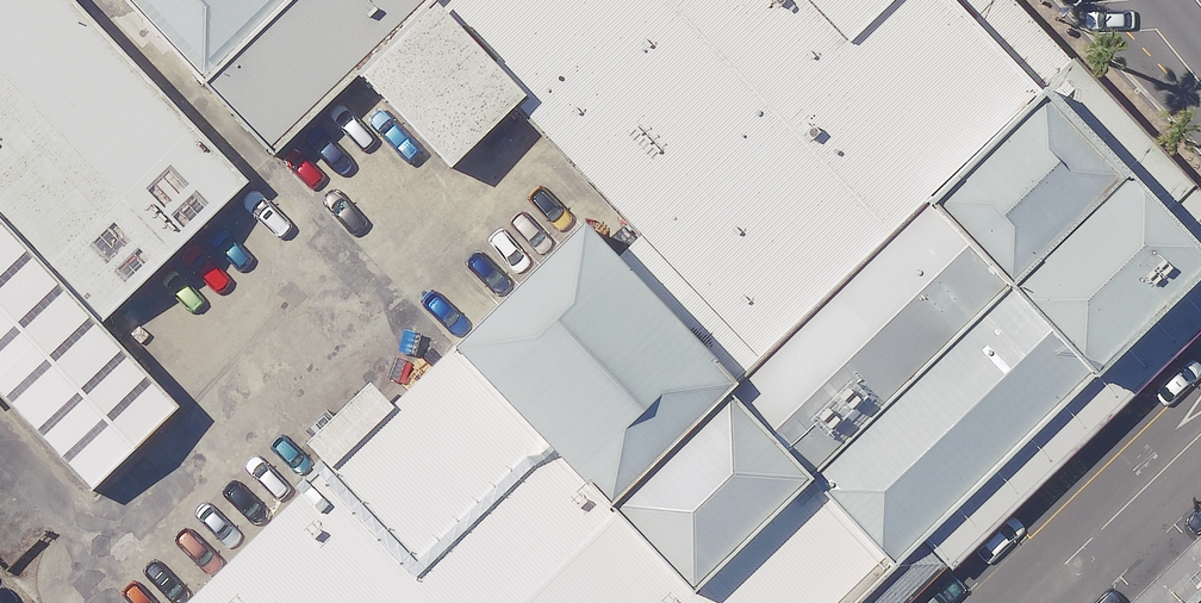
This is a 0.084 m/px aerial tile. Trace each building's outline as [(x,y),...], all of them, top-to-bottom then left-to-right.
[(42,12),(218,198),(295,126),(430,0),(54,0),(42,12)] [(295,126),(377,213),(455,139),(604,0),(430,0),(295,126)] [(455,139),(549,238),(804,0),(604,0),(455,139)] [(549,238),(693,391),(978,123),(862,0),(804,0),(549,238)] [(0,26),(0,290),(64,358),(196,234),(0,26)] [(978,123),(693,391),(531,542),(588,602),(659,602),(1069,220),(978,123)] [(1149,305),(1069,220),(659,602),(830,602),(1149,305)] [(693,391),(549,238),(387,390),(406,409),(531,542),(693,391)] [(0,290),(0,475),(46,525),(140,438),(64,358),(0,290)] [(531,542),(406,409),(198,602),(588,602),(531,542)]
